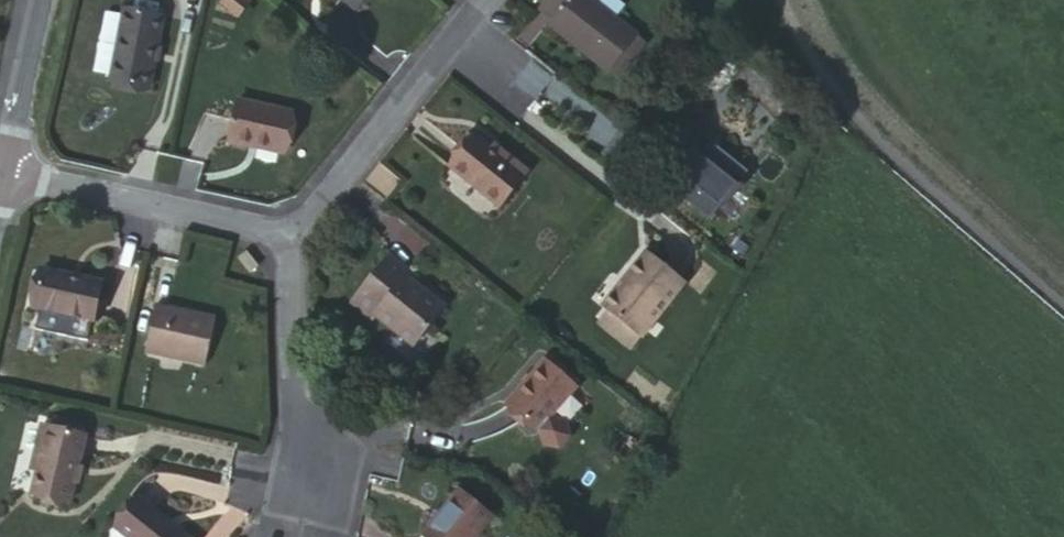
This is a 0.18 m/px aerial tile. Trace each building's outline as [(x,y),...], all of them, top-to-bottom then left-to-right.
[(215,2),(233,17),(244,5),(238,0),(217,0),(215,2)] [(355,0),(343,0),(353,9),(358,3),(355,0)] [(550,19),(580,43),(576,49),(607,74),(609,72),(635,38),(636,37),(595,4),(589,0),(545,0),(538,10),(550,19)] [(121,12),(106,84),(145,91),(159,19),(121,12)] [(580,43),(550,19),(545,25),(576,49),(580,43)] [(643,45),(635,38),(609,72),(617,79),(643,45)] [(236,98),(228,139),(282,151),(291,109),(236,98)] [(472,139),(448,169),(497,208),(525,173),(506,158),(501,163),(472,139)] [(715,153),(681,197),(719,226),(753,183),(715,153)] [(641,250),(598,304),(632,332),(675,277),(641,250)] [(249,258),(250,257),(245,251),(236,259),(247,273),(255,267),(249,258)] [(411,346),(442,308),(421,292),(404,278),(407,273),(385,256),(349,303),(370,320),(373,316),(411,346)] [(42,271),(34,308),(93,320),(100,283),(42,271)] [(421,292),(442,308),(447,302),(426,285),(421,292)] [(154,304),(144,352),(204,364),(214,317),(154,304)] [(508,403),(541,429),(550,417),(577,385),(543,358),(508,403)] [(550,417),(541,429),(547,445),(562,445),(570,435),(564,420),(550,417)] [(55,430),(84,437),(86,429),(56,422),(55,430)] [(44,461),(41,473),(36,495),(74,504),(88,438),(84,437),(55,430),(44,428),(37,459),(44,461)] [(34,472),(41,473),(44,461),(37,459),(34,472)] [(417,535),(420,536),(470,536),(488,514),(454,488),(417,535)] [(137,495),(114,524),(130,536),(188,536),(137,495)]
